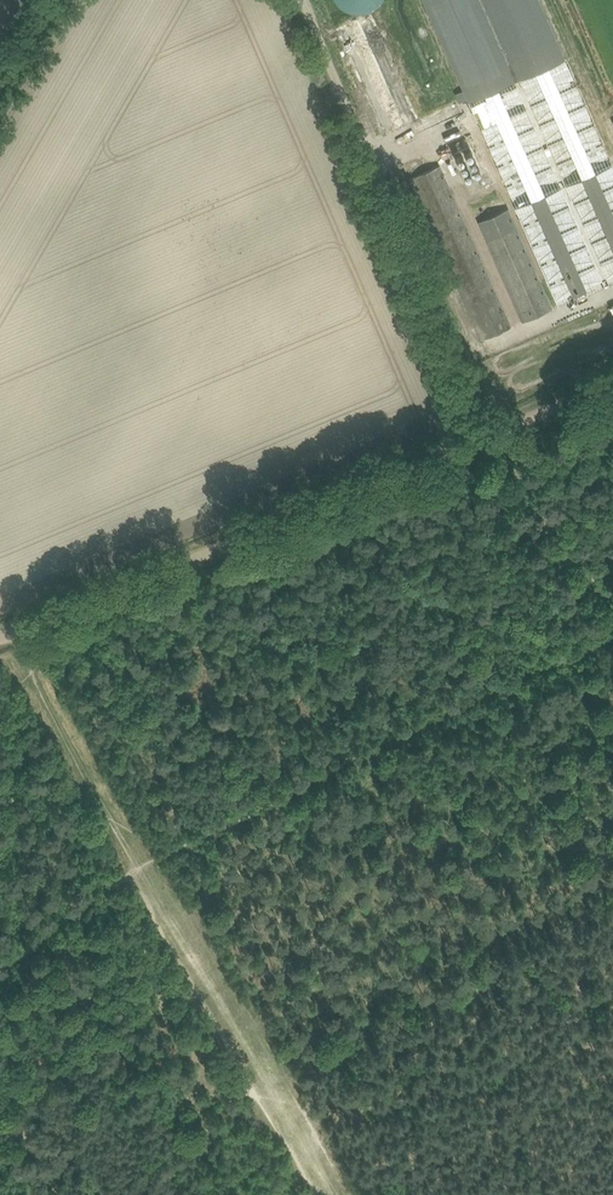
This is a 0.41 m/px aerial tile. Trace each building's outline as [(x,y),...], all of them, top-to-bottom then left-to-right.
[(339,5),(341,7),(343,8),(345,10),(348,11),(350,12),(352,12),(353,13),(356,13),(359,13),(360,13),(365,12),(370,10),(375,8),(378,4),(382,0),(335,0),(335,1),(339,5)] [(558,305),(612,281),(612,167),(540,0),(423,0),(558,305)] [(466,138),(450,144),(454,154),(470,147),(466,138)] [(410,178),(482,339),(511,326),(440,165),(410,178)] [(478,222),(522,321),(552,307),(508,208),(478,222)]
